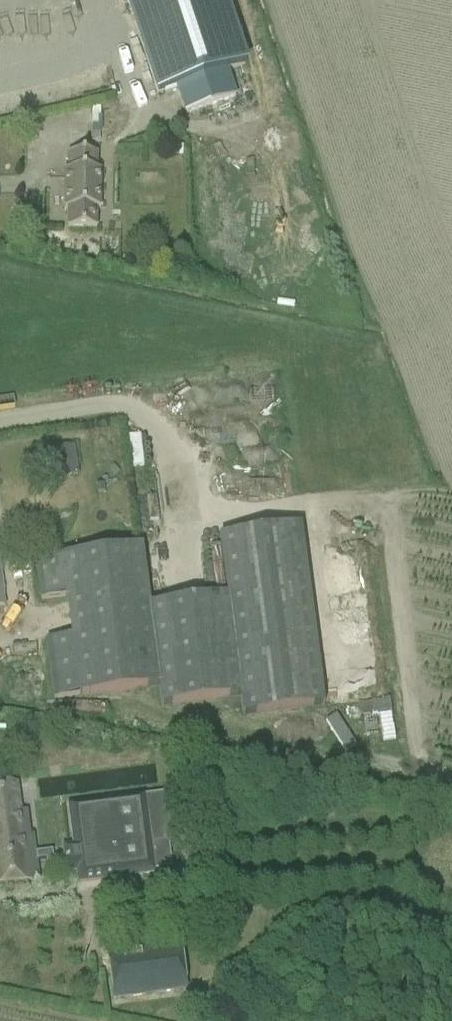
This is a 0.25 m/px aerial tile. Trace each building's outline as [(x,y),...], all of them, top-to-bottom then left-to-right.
[(157,94),(176,88),(186,115),(237,99),(228,71),(245,65),(223,0),(126,0),(157,94)] [(67,228),(87,229),(96,229),(96,210),(99,210),(100,172),(96,172),(96,155),(67,154),(67,171),(64,171),(64,209),(67,209),(67,228)] [(24,238),(24,250),(37,250),(37,238),(24,238)] [(132,466),(144,465),(142,434),(130,435),(132,466)] [(53,448),(57,477),(78,474),(74,445),(53,448)] [(66,556),(36,560),(41,600),(65,597),(70,637),(46,640),(54,700),(157,686),(160,707),(239,696),(242,717),(324,706),(300,527),(218,538),(226,596),(150,606),(142,546),(66,556)] [(382,742),(395,741),(393,699),(359,701),(359,716),(381,715),(382,742)] [(16,784),(0,786),(0,886),(39,881),(36,861),(45,860),(46,867),(74,863),(77,885),(154,875),(154,871),(172,869),(168,842),(171,842),(165,793),(67,806),(73,855),(52,857),(52,851),(38,852),(35,835),(31,835),(28,811),(20,812),(16,784)] [(180,948),(107,958),(113,1000),(185,990),(180,948)]
